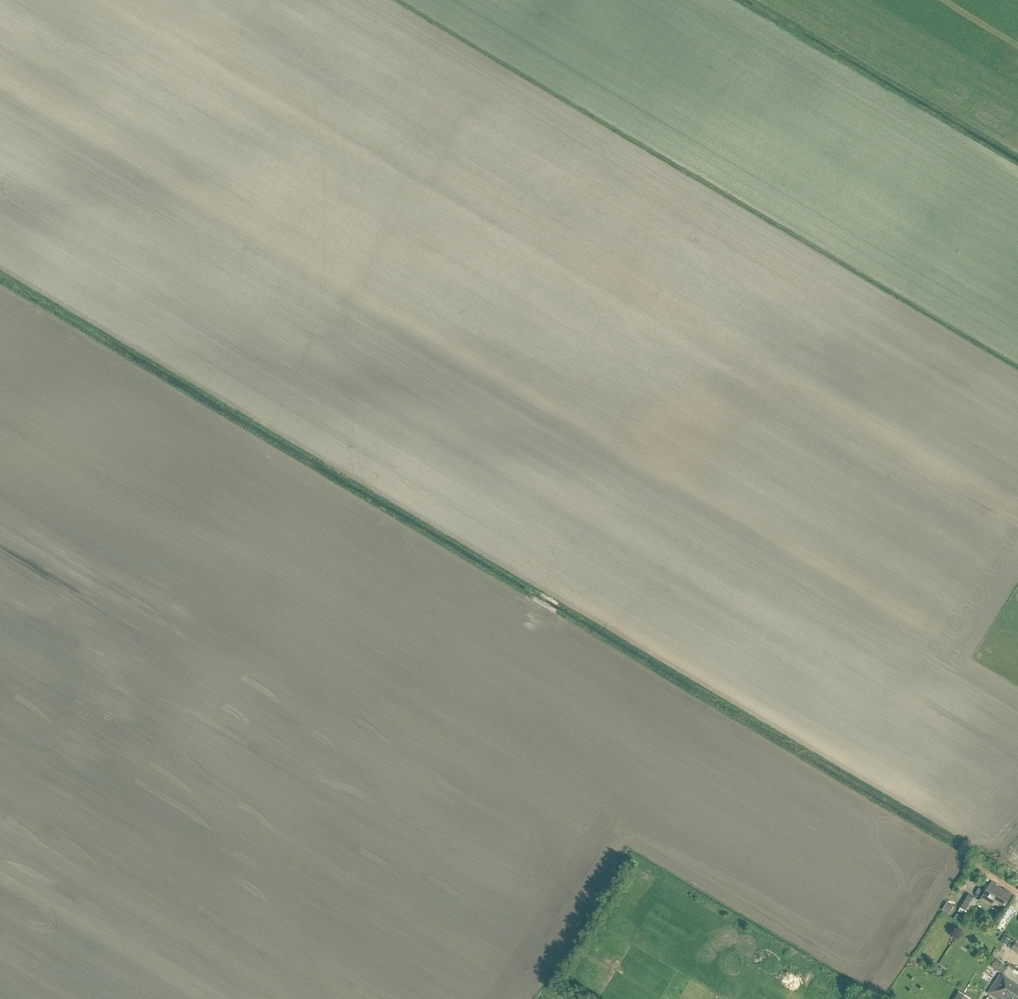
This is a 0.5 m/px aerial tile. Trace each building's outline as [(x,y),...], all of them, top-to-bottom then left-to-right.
[(1004,893),(998,889),(999,887),(992,883),(982,900),(993,907),(995,903),(1006,909),(1013,896),(1005,891),(1004,893)] [(970,893),(958,911),(968,917),(979,899),(970,893)] [(947,903),(943,910),(948,913),(952,906),(947,903)] [(929,920),(936,911),(931,907),(924,915),(929,920)] [(1003,932),(1014,914),(1007,910),(996,928),(1003,932)] [(1000,940),(1007,945),(1011,938),(1004,934),(1000,940)] [(1003,975),(1008,968),(996,960),(991,967),(1003,975)] [(1012,972),(1009,978),(1017,982),(1017,975),(1012,972)] [(1000,975),(988,993),(998,998),(1017,998),(1017,987),(1000,975)]
